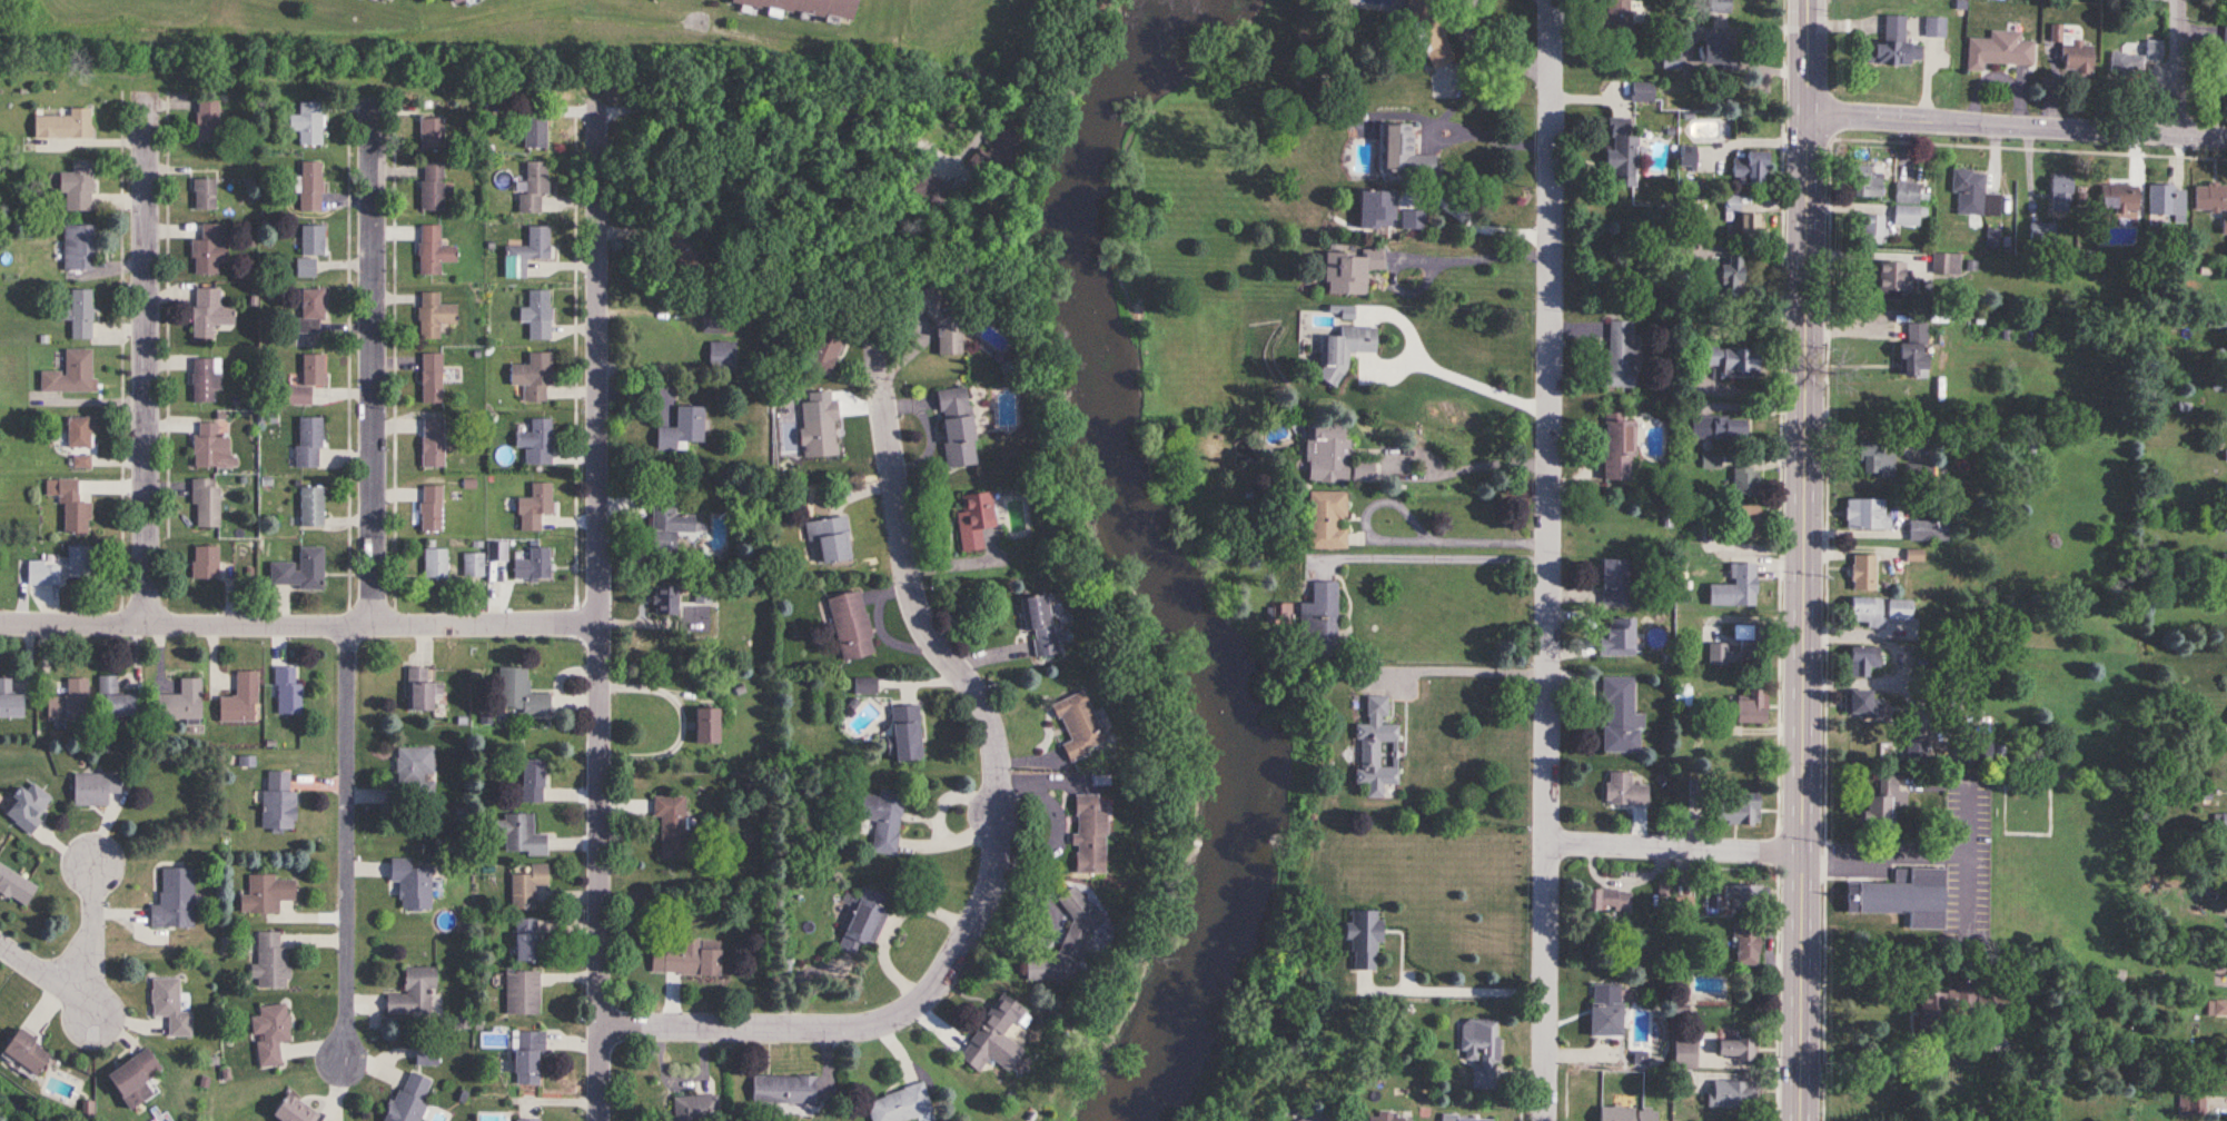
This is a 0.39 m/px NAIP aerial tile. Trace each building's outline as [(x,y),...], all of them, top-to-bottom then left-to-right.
[(853,0),(731,0),(730,3),(851,19),(853,0)] [(1436,98),(1449,98),(1456,96),(1457,75),(1437,7),(1437,0),(1405,0),(1405,2),(1436,98)] [(1606,27),(1631,27),(1632,0),(1607,0),(1606,27)] [(1730,13),(1730,0),(1709,0),(1709,13),(1730,13)] [(1883,43),(1866,43),(1866,64),(1919,64),(1919,44),(1904,43),(1904,16),(1884,16),(1883,43)] [(1924,37),(1943,37),(1943,18),(1924,18),(1924,37)] [(2215,82),(2226,82),(2226,26),(2223,26),(2222,60),(2215,60),(2215,82)] [(1997,39),(1967,39),(1966,71),(1983,71),(1983,64),(2032,65),(2033,41),(2020,41),(2020,32),(1998,31),(1997,39)] [(1732,35),(1699,35),(1699,64),(1732,64),(1732,35)] [(2091,44),(2082,44),(2082,38),(2061,38),(2061,70),(2075,70),(2075,78),(2092,77),(2091,44)] [(2111,52),(2110,71),(2142,73),(2143,60),(2162,61),(2163,41),(2146,40),(2145,54),(2111,52)] [(1662,53),(1662,68),(1680,68),(1680,53),(1662,53)] [(1653,82),(1631,82),(1630,101),(1652,101),(1653,82)] [(196,142),(218,142),(218,101),(196,101),(196,142)] [(288,115),(288,131),(299,132),(298,145),(323,145),(323,101),(299,101),(299,115),(288,115)] [(91,138),(91,108),(68,108),(68,116),(33,116),(33,138),(91,138)] [(545,148),(546,109),(523,109),(522,148),(545,148)] [(443,117),(419,117),(419,147),(443,147),(443,117)] [(1628,118),(1611,118),(1610,150),(1605,150),(1604,167),(1613,167),(1612,186),(1635,187),(1637,136),(1628,135),(1628,118)] [(1412,155),(1413,125),(1381,124),(1380,175),(1436,176),(1436,155),(1412,155)] [(1694,146),(1679,146),(1679,167),(1694,167),(1694,146)] [(1765,182),(1765,152),(1732,152),(1732,182),(1765,182)] [(92,161),(72,161),(72,174),(58,174),(58,194),(66,194),(66,211),(92,211),(92,161)] [(321,161),(300,161),(300,211),(321,211),(321,161)] [(421,162),(421,208),(443,208),(443,162),(421,162)] [(518,193),(518,213),(540,213),(540,194),(546,194),(546,162),(524,162),(524,193),(518,193)] [(1881,197),(1881,165),(1850,165),(1850,197),(1881,197)] [(951,186),(920,170),(908,192),(939,208),(951,186)] [(1951,193),(1957,193),(1957,215),(1999,216),(2000,194),(1983,194),(1984,171),(1952,170),(1951,193)] [(2071,211),(2071,176),(2050,176),(2050,211),(2071,211)] [(216,210),(216,179),(193,179),(193,210),(216,210)] [(1893,226),(1920,227),(1921,208),(1917,208),(1918,184),(1894,183),(1893,226)] [(2224,211),(2223,234),(2226,234),(2226,185),(2194,183),(2193,210),(2224,211)] [(2137,211),(2137,185),(2100,185),(2100,211),(2137,211)] [(2172,216),(2172,222),(2185,222),(2185,185),(2149,185),(2149,216),(2172,216)] [(1395,191),(1359,191),(1358,228),(1394,229),(1395,191)] [(1724,212),(1739,212),(1739,196),(1724,196),(1724,212)] [(1426,229),(1426,211),(1399,211),(1399,229),(1426,229)] [(1760,233),(1760,213),(1738,213),(1738,233),(1760,233)] [(1860,244),(1881,244),(1881,216),(1860,216),(1860,244)] [(191,240),(191,275),(217,275),(217,263),(226,263),(226,224),(201,224),(201,240),(191,240)] [(93,270),(93,225),(63,225),(63,270),(93,270)] [(324,225),(301,225),(301,255),(324,255),(324,225)] [(419,274),(439,274),(439,262),(454,262),(454,246),(439,246),(439,225),(419,225),(419,274)] [(2053,225),(2031,225),(2031,238),(2053,238),(2053,225)] [(547,259),(547,226),(527,226),(527,246),(503,246),(503,259),(547,259)] [(662,268),(687,268),(687,227),(662,227),(662,268)] [(1325,250),(1324,294),(1366,294),(1366,270),(1385,270),(1385,251),(1325,250)] [(1738,295),(1742,257),(1725,255),(1724,265),(1710,263),(1707,292),(1738,295)] [(296,278),(315,278),(315,259),(296,259),(296,278)] [(1876,295),(1902,295),(1902,261),(1876,261),(1876,295)] [(192,338),(211,338),(211,324),(233,325),(233,306),(219,306),(219,288),(193,288),(192,338)] [(70,339),(92,339),(92,289),(70,289),(70,339)] [(300,289),(300,331),(323,331),(323,289),(300,289)] [(527,320),(550,320),(550,290),(527,290),(527,320)] [(419,292),(418,339),(439,339),(439,323),(454,324),(454,304),(439,304),(440,292),(419,292)] [(2211,314),(2211,328),(2226,328),(2226,314),(2211,314)] [(1606,387),(1634,388),(1635,348),(1631,348),(1632,320),(1607,320),(1606,387)] [(802,367),(827,377),(844,332),(819,322),(802,367)] [(1898,376),(1925,376),(1926,323),(1907,323),(1907,342),(1898,342),(1898,376)] [(1377,327),(1339,326),(1339,336),(1319,335),(1318,382),(1343,382),(1344,352),(1376,353),(1377,327)] [(731,366),(731,341),(706,341),(706,366),(731,366)] [(40,390),(91,391),(91,348),(65,348),(65,370),(40,370),(40,390)] [(1722,377),(1757,377),(1757,348),(1702,348),(1702,366),(1722,366),(1722,377)] [(549,352),(527,352),(527,365),(509,364),(509,385),(522,385),(522,401),(548,401),(549,352)] [(442,403),(442,353),(420,353),(420,403),(442,403)] [(324,385),(324,354),(301,354),(301,385),(288,385),(288,404),(310,404),(310,385),(324,385)] [(221,391),(221,358),(192,358),(192,402),(214,402),(214,391),(221,391)] [(967,387),(936,390),(945,468),(975,465),(967,387)] [(834,399),(807,401),(809,420),(800,421),(802,458),(838,455),(834,399)] [(687,450),(687,441),(701,441),(701,405),(676,405),(675,427),(655,427),(655,450),(687,450)] [(1624,413),(1605,413),(1604,479),(1635,479),(1635,420),(1624,420),(1624,413)] [(90,415),(66,415),(66,427),(59,427),(59,447),(90,447),(90,415)] [(1744,416),(1691,415),(1690,437),(1743,438),(1744,416)] [(319,468),(319,417),(296,417),(296,468),(319,468)] [(549,418),(528,418),(528,432),(514,432),(514,448),(525,448),(525,464),(549,464),(549,418)] [(443,467),(443,419),(420,419),(420,467),(443,467)] [(194,467),(230,467),(230,435),(217,435),(217,423),(194,423),(194,467)] [(1305,481),(1374,483),(1374,461),(1350,460),(1350,439),(1344,439),(1344,424),(1307,423),(1305,481)] [(1894,475),(1895,454),(1881,454),(1881,440),(1859,440),(1859,475),(1894,475)] [(1704,468),(1721,468),(1721,455),(1704,455),(1704,468)] [(1930,464),(1905,465),(1906,480),(1930,479),(1930,464)] [(1733,495),(1759,495),(1759,468),(1733,468),(1733,495)] [(192,527),(218,527),(218,478),(192,478),(192,527)] [(88,533),(88,502),(77,502),(77,479),(46,479),(46,496),(62,495),(63,533),(88,533)] [(550,514),(550,483),(530,483),(530,498),(517,498),(517,531),(539,531),(539,514),(550,514)] [(420,532),(440,532),(441,486),(420,486),(420,532)] [(322,487),(299,487),(299,526),(322,526),(322,487)] [(1308,549),(1346,549),(1346,528),(1339,528),(1339,519),(1346,519),(1346,491),(1308,491),(1308,549)] [(961,553),(983,550),(981,529),(994,528),(990,492),(956,496),(961,553)] [(675,496),(652,495),(649,549),(673,550),(674,532),(692,533),(693,515),(674,514),(675,496)] [(1884,515),(1884,499),(1845,499),(1845,529),(1889,529),(1889,515),(1884,515)] [(1731,505),(1731,540),(1759,540),(1759,505),(1731,505)] [(805,522),(808,542),(817,541),(820,564),(851,559),(845,516),(805,522)] [(1948,521),(1909,521),(1909,542),(1948,542),(1948,521)] [(88,577),(88,547),(68,547),(68,577),(88,577)] [(217,579),(217,547),(192,547),(192,579),(217,579)] [(322,547),(295,547),(295,564),(270,564),(270,587),(322,588),(322,547)] [(512,560),(512,580),(549,580),(549,547),(528,547),(528,560),(512,560)] [(423,579),(447,579),(447,549),(423,549),(423,579)] [(483,554),(463,554),(463,578),(483,578),(483,554)] [(1876,555),(1851,555),(1851,591),(1876,591),(1876,555)] [(1601,604),(1627,604),(1627,559),(1601,559),(1601,604)] [(1709,606),(1756,607),(1756,564),(1731,563),(1731,585),(1709,585),(1709,606)] [(43,583),(58,583),(58,568),(42,568),(43,583)] [(1336,582),(1312,582),(1312,603),(1299,603),(1299,646),(1309,646),(1309,657),(1336,657),(1336,582)] [(677,614),(677,585),(653,585),(653,614),(677,614)] [(827,598),(843,662),(875,653),(859,590),(827,598)] [(1023,631),(1031,630),(1035,657),(1055,654),(1047,595),(1018,598),(1023,631)] [(1867,623),(1867,628),(1882,628),(1882,598),(1850,598),(1850,623),(1867,623)] [(1889,620),(1913,620),(1913,600),(1889,600),(1889,620)] [(1597,656),(1632,656),(1633,619),(1607,619),(1607,631),(1597,631),(1597,656)] [(1869,677),(1869,667),(1879,667),(1879,647),(1849,647),(1849,677),(1869,677)] [(275,714),(299,714),(299,667),(275,667),(275,714)] [(407,711),(435,711),(435,684),(427,684),(427,667),(407,667),(407,711)] [(528,693),(528,667),(498,667),(498,712),(549,712),(549,693),(528,693)] [(218,722),(257,722),(257,671),(235,671),(235,696),(218,696),(218,722)] [(99,675),(99,716),(135,716),(135,694),(116,694),(115,675),(99,675)] [(10,677),(0,678),(0,717),(23,717),(22,693),(10,694),(10,677)] [(1637,752),(1636,677),(1603,677),(1603,753),(1637,752)] [(46,720),(86,720),(86,678),(66,678),(65,696),(46,695),(46,720)] [(201,678),(178,678),(178,694),(156,694),(156,720),(201,720),(201,678)] [(854,678),(854,693),(875,693),(875,678),(854,678)] [(1067,761),(1106,745),(1083,690),(1051,704),(1068,741),(1060,744),(1067,761)] [(1879,713),(1879,706),(1872,706),(1872,690),(1844,690),(1844,713),(1879,713)] [(1765,724),(1765,692),(1735,692),(1735,724),(1765,724)] [(1387,696),(1367,696),(1366,724),(1356,724),(1356,784),(1365,784),(1365,797),(1381,797),(1381,785),(1397,785),(1397,767),(1380,766),(1380,742),(1398,742),(1398,724),(1387,724),(1387,696)] [(891,706),(893,761),(919,760),(918,705),(891,706)] [(693,743),(717,743),(717,708),(693,708),(693,743)] [(1882,743),(1882,758),(1927,759),(1927,737),(1906,737),(1906,744),(1882,743)] [(1992,739),(1959,739),(1959,763),(1992,763),(1992,739)] [(424,747),(397,747),(396,794),(431,795),(431,782),(423,782),(424,747)] [(520,802),(543,802),(543,759),(520,759),(520,802)] [(263,830),(294,830),(294,790),(289,790),(289,771),(263,771),(263,830)] [(1631,772),(1606,772),(1606,805),(1647,805),(1647,785),(1631,785),(1631,772)] [(107,793),(119,793),(119,773),(72,773),(72,805),(107,805),(107,793)] [(1898,776),(1880,776),(1880,796),(1868,796),(1867,829),(1892,829),(1892,805),(1908,805),(1908,791),(1898,791),(1898,776)] [(24,791),(20,788),(1,811),(27,833),(54,800),(32,782),(24,791)] [(871,852),(895,856),(904,792),(879,789),(878,795),(863,793),(859,818),(876,820),(871,852)] [(1105,795),(1076,794),(1075,873),(1104,874),(1105,795)] [(1758,823),(1757,794),(1714,794),(1714,823),(1758,823)] [(659,854),(683,854),(684,796),(654,796),(653,817),(659,817),(659,854)] [(2216,815),(2216,830),(2226,829),(2226,814),(2216,815)] [(532,815),(495,816),(495,836),(504,836),(504,854),(546,853),(546,834),(532,834),(532,815)] [(429,909),(429,868),(411,868),(411,858),(389,858),(389,881),(400,881),(400,909),(429,909)] [(37,885),(0,864),(0,892),(25,906),(37,885)] [(511,875),(511,910),(534,910),(534,885),(547,885),(547,864),(530,864),(530,875),(511,875)] [(192,927),(192,868),(160,868),(160,904),(148,904),(148,927),(192,927)] [(1908,930),(1944,930),(1945,868),(1894,868),(1894,883),(1845,882),(1845,912),(1909,913),(1908,930)] [(294,900),(294,875),(248,875),(248,895),(239,895),(239,913),(279,913),(279,900),(294,900)] [(888,895),(860,885),(837,948),(865,958),(888,895)] [(1724,885),(1724,906),(1767,906),(1767,885),(1724,885)] [(1025,980),(1078,980),(1078,961),(1087,953),(1087,932),(1102,919),(1076,888),(1069,888),(1058,897),(1058,903),(1071,917),(1071,927),(1060,936),(1060,957),(1025,957),(1025,980)] [(1631,889),(1583,889),(1583,911),(1631,911),(1631,889)] [(1692,897),(1675,897),(1675,916),(1692,916),(1692,897)] [(1380,943),(1381,919),(1375,919),(1375,911),(1349,910),(1348,923),(1343,923),(1343,940),(1351,941),(1350,970),(1373,970),(1374,943),(1380,943)] [(536,919),(513,919),(513,961),(536,961),(536,919)] [(1758,923),(1735,923),(1735,966),(1758,966),(1758,923)] [(286,947),(279,947),(279,932),(255,932),(254,989),(286,989),(286,947)] [(682,949),(663,948),(662,973),(717,976),(719,940),(683,938),(682,949)] [(435,968),(404,968),(404,994),(386,994),(386,1016),(435,1016),(435,968)] [(538,1015),(538,972),(505,972),(505,1015),(538,1015)] [(178,979),(150,979),(150,1016),(166,1016),(166,1036),(189,1036),(189,1011),(178,1011),(178,979)] [(1975,981),(1956,981),(1956,994),(1917,994),(1916,1034),(1943,1034),(1943,1004),(1975,1004),(1975,981)] [(1622,984),(1591,984),(1591,1036),(1622,1036),(1622,984)] [(1003,1036),(1022,1010),(1002,995),(955,1056),(977,1072),(988,1058),(1006,1072),(1022,1051),(1003,1036)] [(289,1041),(287,1004),(257,1006),(257,1016),(252,1016),(255,1067),(278,1066),(277,1042),(289,1041)] [(1498,1020),(1460,1020),(1460,1051),(1479,1051),(1479,1065),(1471,1065),(1471,1089),(1498,1089),(1498,1020)] [(29,1076),(47,1053),(15,1029),(0,1049),(0,1054),(29,1076)] [(544,1054),(544,1031),(510,1031),(511,1085),(536,1085),(536,1054),(544,1054)] [(1716,1059),(1756,1059),(1756,1039),(1716,1039),(1716,1059)] [(1673,1040),(1673,1069),(1696,1069),(1696,1040),(1673,1040)] [(158,1069),(144,1047),(102,1074),(125,1110),(152,1093),(143,1079),(158,1069)] [(436,1047),(415,1047),(415,1064),(436,1064),(436,1047)] [(404,1070),(384,1120),(417,1120),(432,1081),(404,1070)] [(814,1076),(751,1075),(750,1101),(814,1102),(814,1076)] [(1754,1082),(1708,1082),(1708,1108),(1754,1108),(1754,1082)] [(865,1100),(871,1120),(908,1120),(931,1114),(922,1083),(865,1100)] [(317,1113),(283,1092),(268,1117),(274,1120),(312,1120),(317,1113)] [(672,1120),(719,1120),(718,1094),(671,1096),(672,1120)] [(2206,1095),(2178,1095),(2178,1116),(2206,1116),(2206,1095)] [(1634,1107),(1599,1107),(1599,1120),(1634,1120),(1634,1107)]
